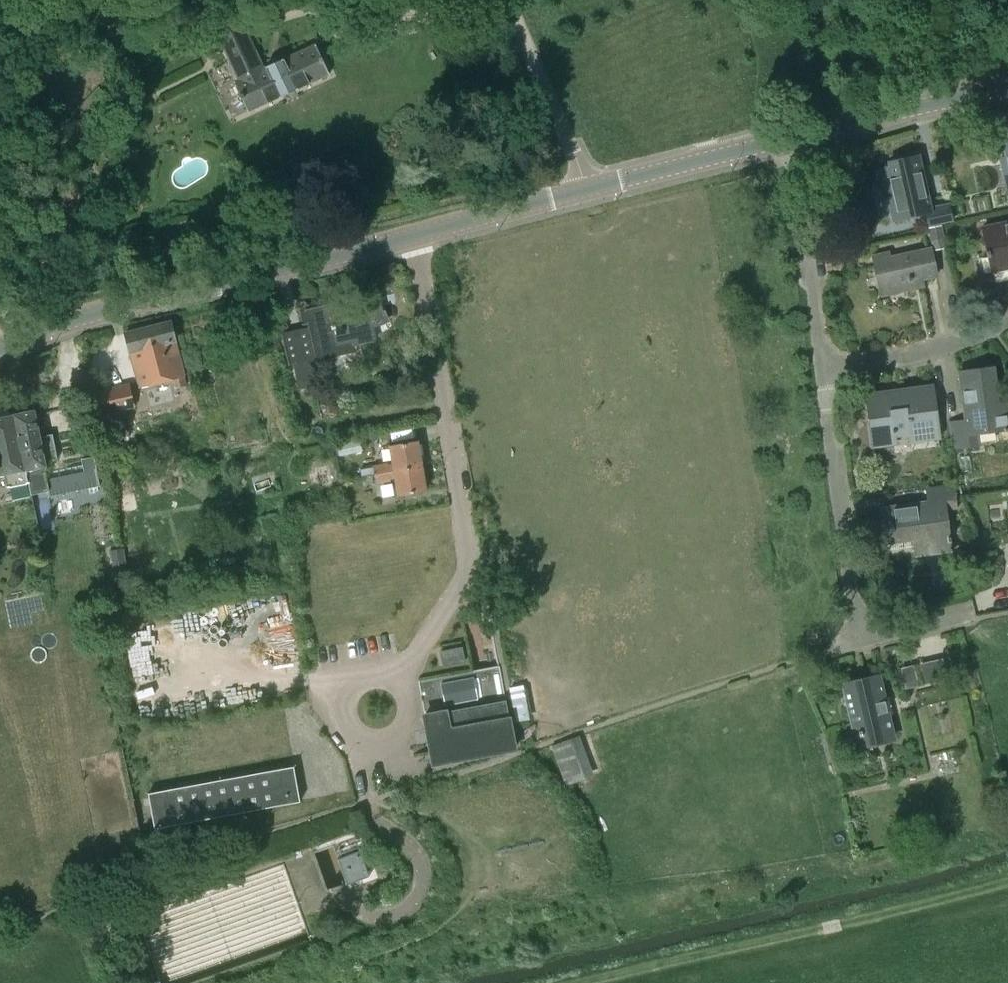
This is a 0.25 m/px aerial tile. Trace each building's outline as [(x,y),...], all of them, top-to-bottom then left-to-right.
[(216,32),(238,80),(233,82),(247,112),(329,74),(315,45),(263,69),(241,20),(216,32)] [(876,168),(879,184),(885,182),(894,220),(925,213),(928,226),(952,220),(948,203),(930,208),(918,156),(889,162),(889,165),(876,168)] [(988,251),(986,252),(987,257),(989,256),(993,272),(1007,269),(1007,222),(983,228),(988,251)] [(929,226),(934,249),(946,246),(942,224),(929,226)] [(873,256),(882,295),(914,288),(913,281),(937,276),(931,248),(890,257),(889,253),(873,256)] [(304,309),(313,350),(316,360),(351,352),(348,342),(352,341),(353,346),(373,342),(369,326),(389,317),(385,309),(383,310),(378,292),(358,297),(359,303),(346,306),(343,294),(330,297),(329,294),(328,294),(330,303),(304,309)] [(170,321),(125,333),(139,388),(173,379),(175,388),(186,386),(184,376),(170,321)] [(293,359),(299,388),(315,385),(308,355),(293,359)] [(949,423),(953,449),(978,446),(977,433),(996,431),(998,444),(1007,443),(1007,395),(996,396),(993,368),(959,372),(966,420),(949,423)] [(932,386),(866,395),(873,446),(923,440),(924,447),(939,445),(938,438),(939,438),(932,386)] [(106,392),(110,413),(129,409),(124,388),(106,392)] [(2,475),(5,474),(8,491),(30,486),(14,415),(10,416),(8,408),(0,410),(0,467),(2,475)] [(34,410),(14,415),(30,486),(32,494),(48,490),(50,496),(101,485),(94,456),(81,458),(82,464),(44,472),(43,466),(45,466),(44,461),(57,459),(52,435),(40,437),(34,410)] [(359,440),(337,445),(340,457),(362,452),(359,440)] [(387,463),(360,468),(362,477),(374,474),(422,466),(418,442),(390,447),(393,464),(388,465),(387,463)] [(959,457),(961,472),(972,470),(970,455),(959,457)] [(329,465),(319,467),(324,487),(333,485),(329,465)] [(422,466),(374,474),(376,483),(390,481),(390,479),(395,478),(398,495),(426,490),(422,466)] [(881,509),(886,542),(914,538),(916,555),(952,550),(950,537),(948,537),(944,510),(957,508),(954,485),(927,488),(929,502),(881,509)] [(124,512),(137,509),(133,494),(121,497),(124,512)] [(119,549),(110,550),(114,577),(123,576),(119,549)] [(234,566),(223,568),(224,577),(236,575),(234,566)] [(146,627),(134,628),(138,669),(151,668),(146,627)] [(441,652),(443,666),(464,661),(462,647),(441,652)] [(425,715),(424,715),(433,764),(515,749),(509,720),(510,720),(506,700),(505,700),(499,666),(418,681),(425,715)] [(917,685),(914,669),(902,672),(905,687),(917,685)] [(843,684),(858,747),(893,739),(878,676),(860,680),(843,684)] [(131,693),(155,689),(153,677),(129,681),(131,693)] [(511,685),(517,720),(531,718),(525,683),(511,685)] [(551,745),(566,786),(586,778),(571,738),(551,745)] [(148,793),(155,829),(300,801),(294,766),(148,793)] [(360,852),(338,860),(347,885),(369,877),(360,852)]
